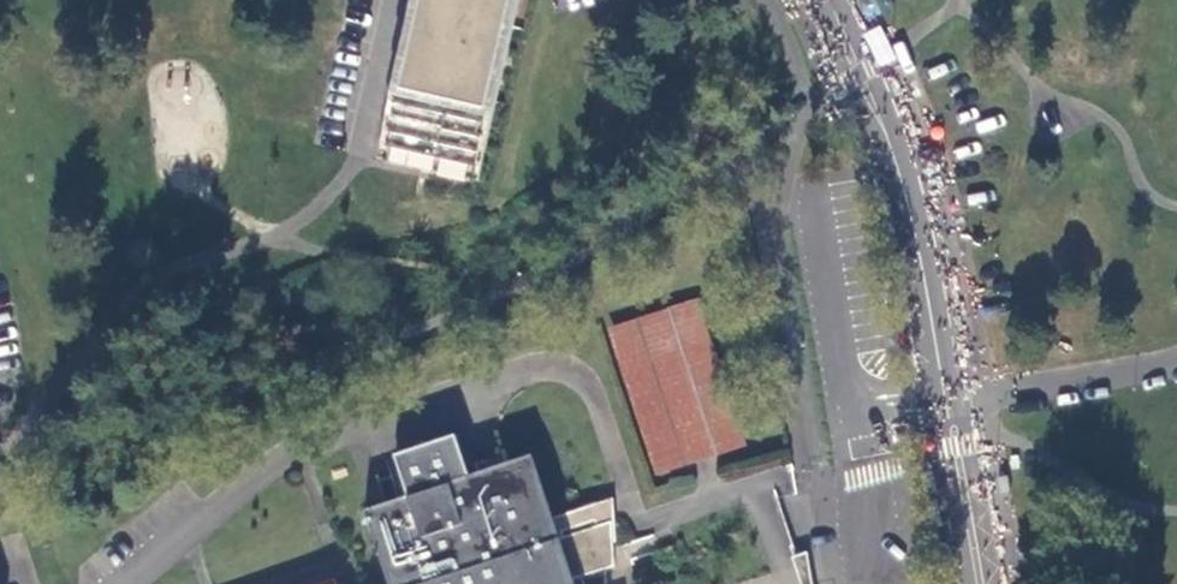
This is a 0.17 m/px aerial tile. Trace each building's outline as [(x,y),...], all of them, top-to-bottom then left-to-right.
[(383,163),(468,183),(508,0),(418,0),(383,163)] [(739,446),(693,302),(613,330),(661,472),(739,446)] [(453,435),(423,446),(424,449),(414,453),(426,490),(467,476),(453,435)] [(392,456),(406,497),(426,490),(414,453),(424,449),(423,446),(392,456)] [(574,579),(559,538),(552,518),(530,455),(467,476),(426,490),(406,497),(364,511),(388,583),(575,583),(574,579)] [(609,498),(552,518),(559,538),(611,520),(609,498)] [(611,520),(559,538),(574,579),(615,564),(611,520)]
